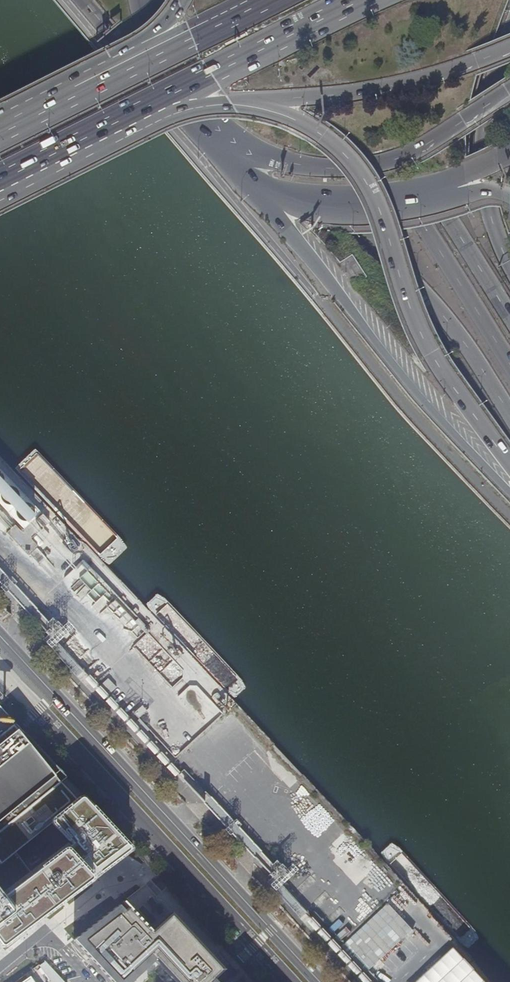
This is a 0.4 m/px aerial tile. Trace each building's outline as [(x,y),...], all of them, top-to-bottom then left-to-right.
[(27,523),(40,512),(41,511),(0,469),(0,502),(22,526),(27,522),(27,523)] [(40,512),(27,523),(36,532),(49,521),(40,512)] [(30,538),(36,532),(27,523),(27,522),(22,526),(18,529),(9,537),(27,555),(36,545),(30,538)] [(51,627),(55,623),(51,618),(47,622),(51,627)] [(131,635),(142,625),(136,618),(125,629),(131,635)] [(148,631),(142,625),(131,635),(137,642),(148,631)] [(142,703),(131,712),(137,718),(147,708),(142,703)] [(7,729),(12,735),(15,733),(56,785),(66,778),(18,726),(0,706),(0,735),(7,729)] [(56,785),(15,733),(12,735),(7,729),(0,735),(0,831),(56,785)] [(188,775),(182,780),(203,801),(203,802),(208,797),(188,775)] [(82,796),(45,825),(62,847),(0,896),(0,947),(124,849),(82,796)] [(275,869),(280,865),(275,861),(271,864),(275,869)] [(72,940),(84,953),(85,951),(90,956),(88,958),(110,981),(130,981),(152,961),(171,981),(214,981),(212,979),(222,970),(170,913),(150,931),(122,900),(72,940)] [(418,981),(462,981),(442,960),(418,981)] [(44,961),(38,965),(50,981),(63,981),(44,961)]
